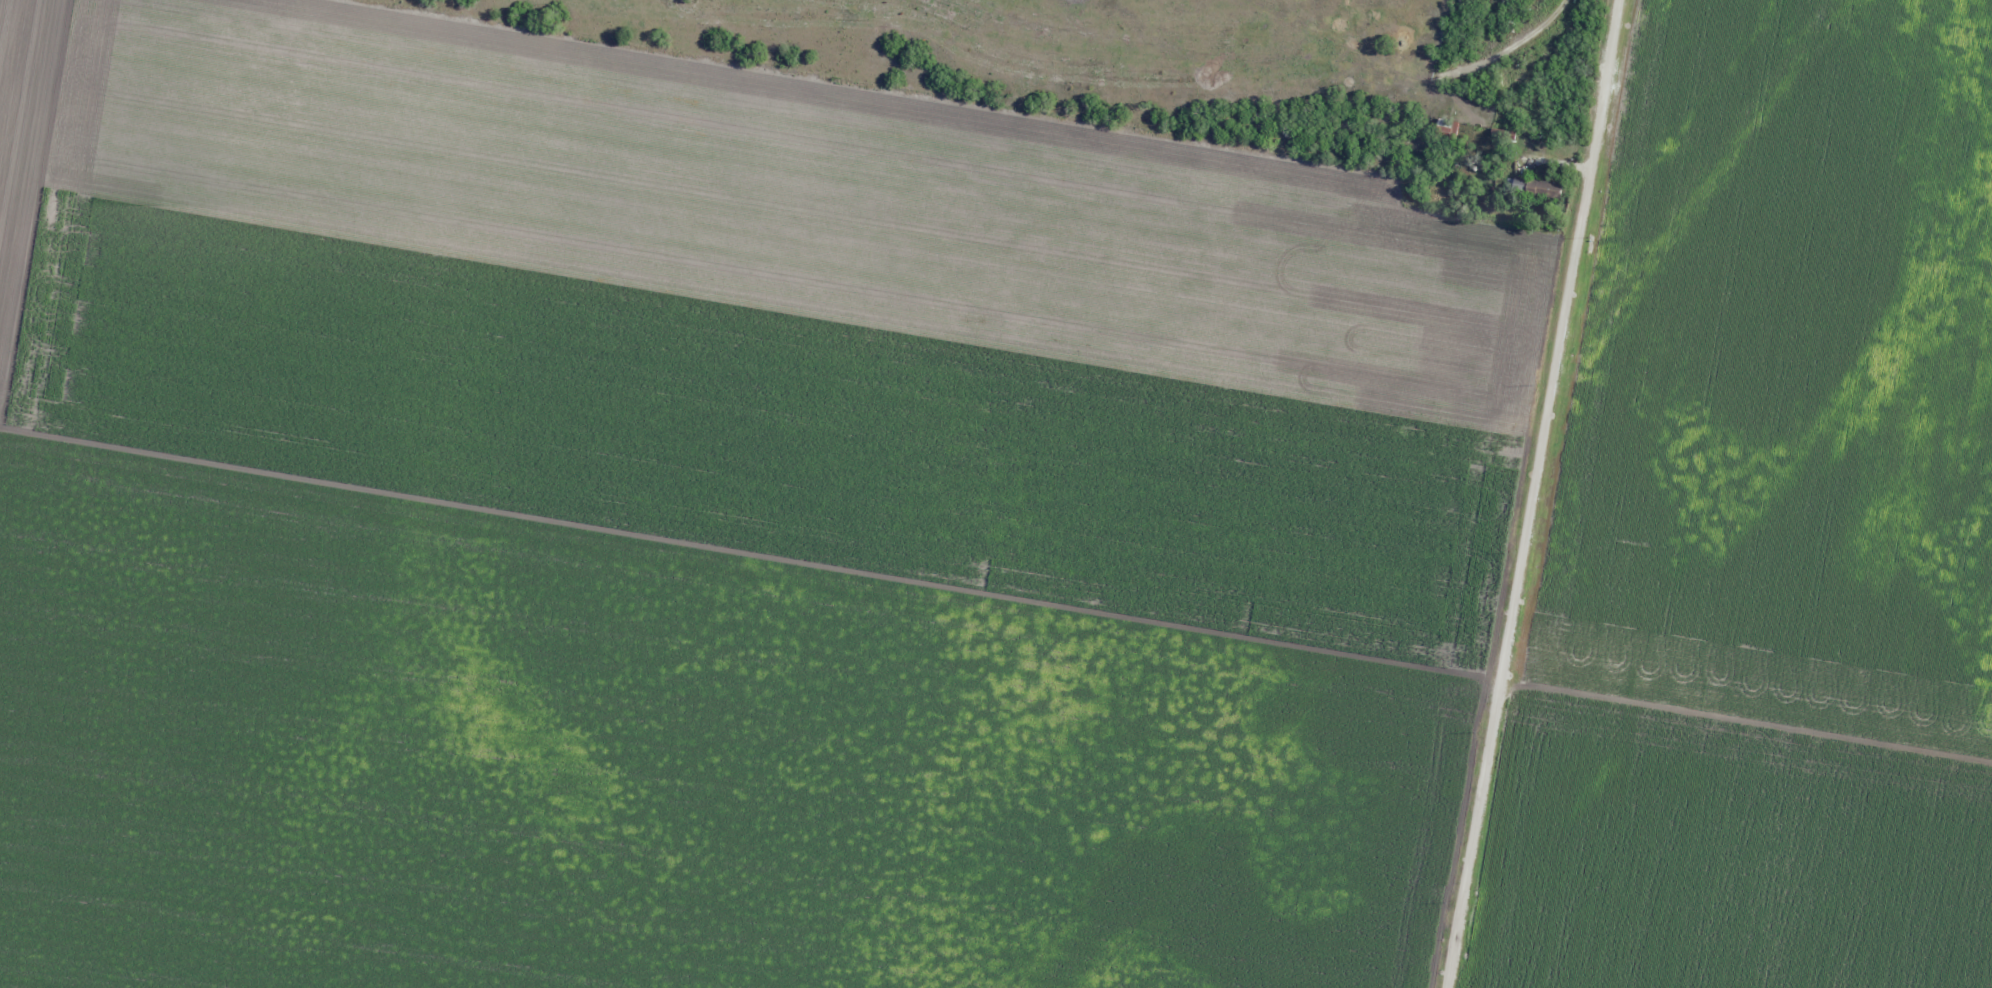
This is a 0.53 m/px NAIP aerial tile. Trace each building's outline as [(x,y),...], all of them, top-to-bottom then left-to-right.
[(1455,121),(1437,120),(1436,137),(1454,138),(1455,121)] [(1559,198),(1561,183),(1509,177),(1507,193),(1559,198)]
